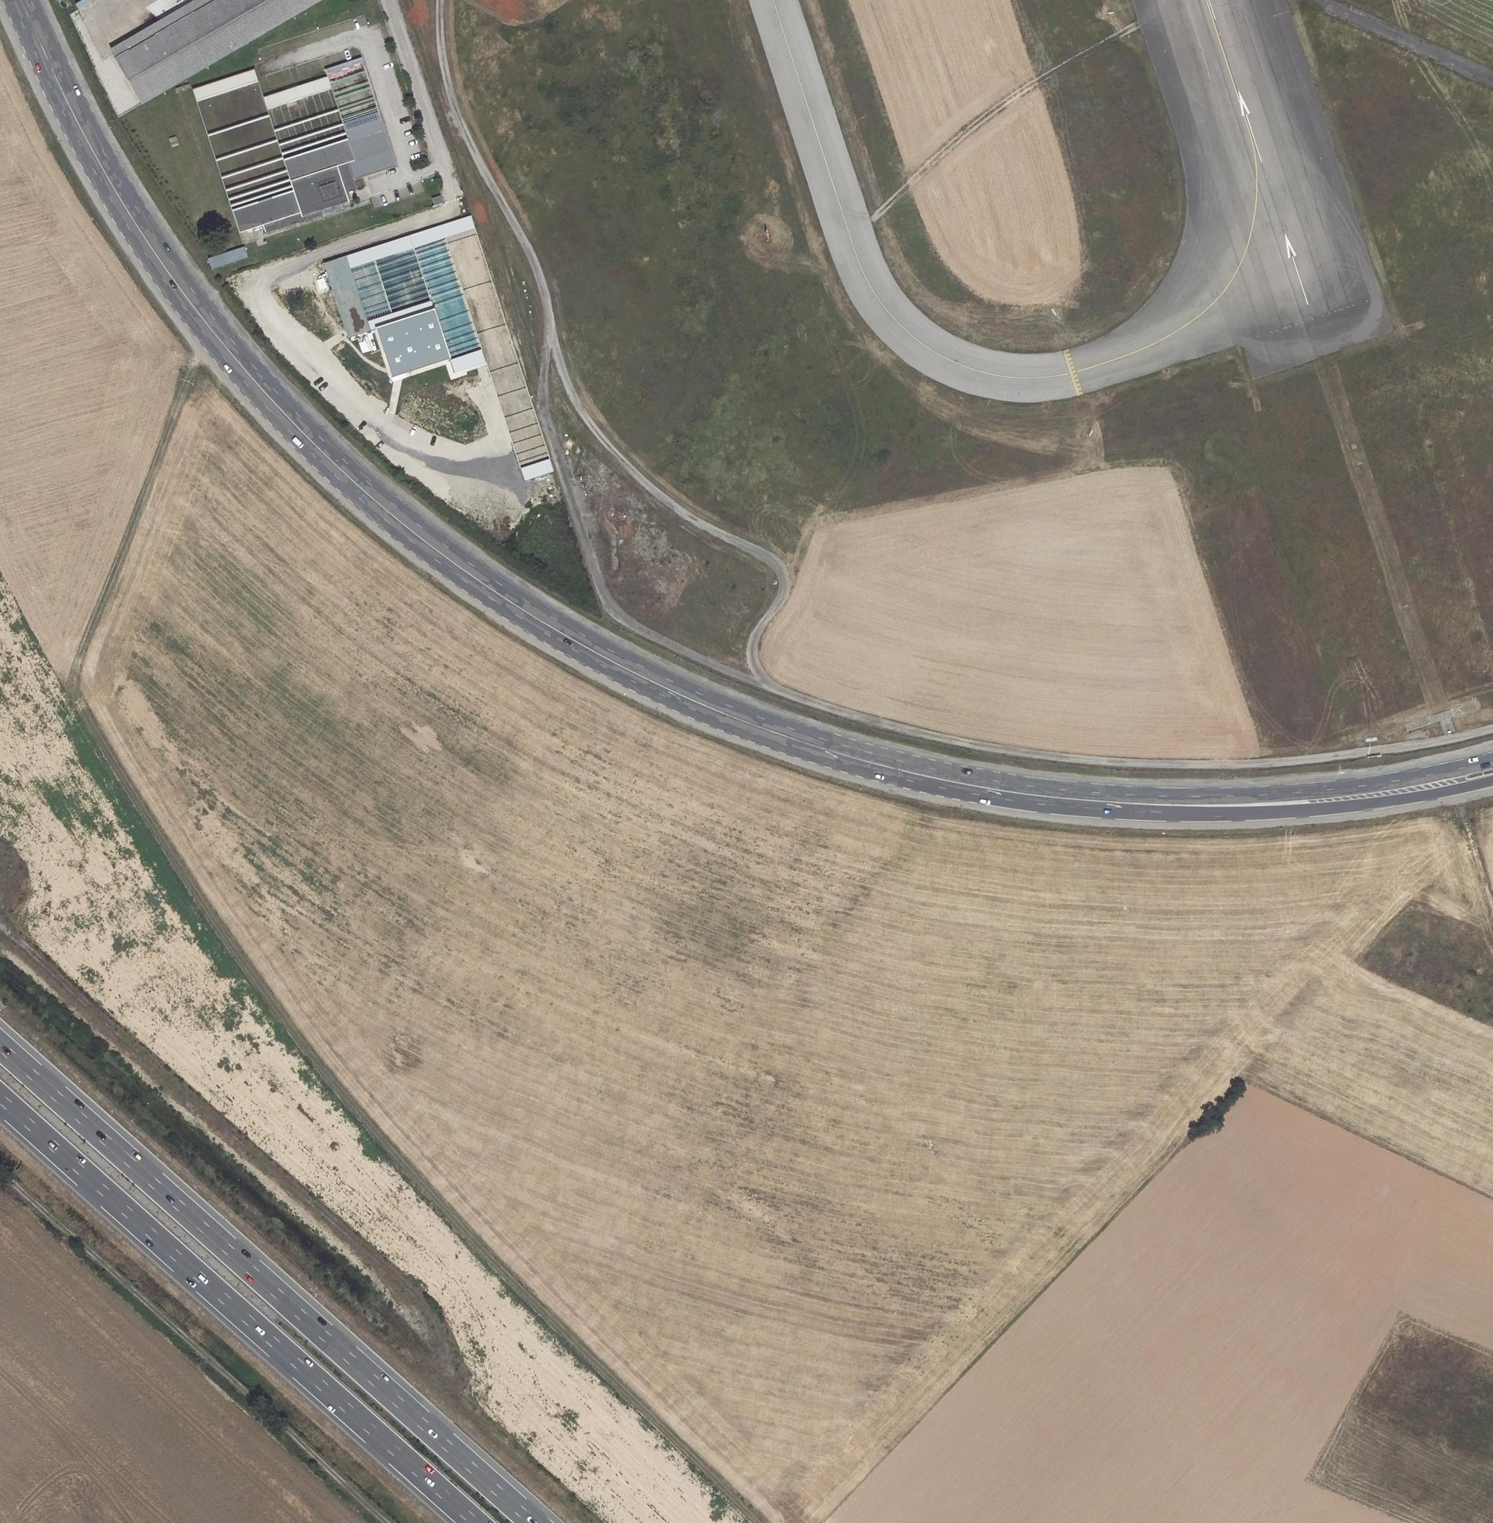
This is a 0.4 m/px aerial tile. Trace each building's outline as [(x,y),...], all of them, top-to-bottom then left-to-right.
[(109,49),(142,104),(320,0),(193,0),(109,49)] [(362,58),(327,69),(329,75),(364,63),(362,58)] [(255,70),(194,90),(197,102),(259,81),(255,70)] [(329,77),(265,98),(269,110),(333,89),(329,77)] [(380,113),(345,124),(350,140),(286,161),(296,191),(234,211),(241,232),(264,224),(267,234),(350,207),(346,195),(360,190),(356,180),(398,166),(380,113)] [(347,336),(375,328),(433,309),(450,360),(455,374),(487,364),(524,480),(553,471),(471,216),(324,263),(347,336)] [(244,249),(208,258),(210,268),(247,259),(244,249)] [(433,309),(375,328),(391,379),(450,360),(433,309)]
